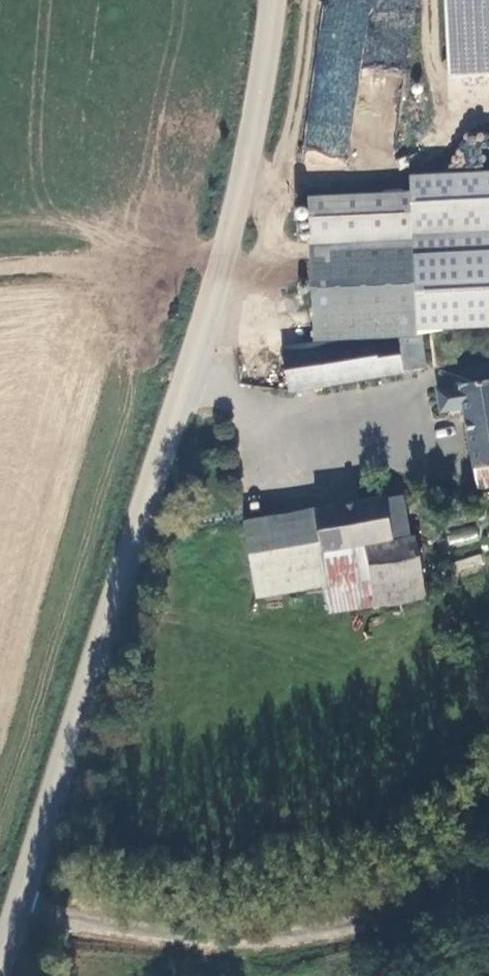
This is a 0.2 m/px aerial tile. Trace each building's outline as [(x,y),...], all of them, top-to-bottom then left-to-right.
[(453,76),(488,74),(488,0),(449,0),(453,76)] [(488,330),(488,174),(413,175),(407,190),(312,196),(329,344),(390,331),(393,339),(415,335),(422,372),(445,368),(438,334),(446,332),(488,330)] [(297,350),(305,392),(422,372),(415,335),(393,339),(390,331),(329,344),(304,349),(297,350)] [(456,385),(471,468),(488,464),(488,380),(456,385)] [(471,468),(477,489),(488,488),(488,464),(471,468)] [(421,529),(414,491),(329,505),(335,542),(421,529)] [(488,513),(488,492),(487,491),(481,494),(478,501),(479,507),(484,512),(488,513)] [(329,505),(232,521),(244,597),(335,582),(339,610),(436,594),(425,528),(421,529),(335,542),(329,505)] [(446,530),(448,545),(479,541),(477,526),(446,530)] [(458,574),(483,570),(481,556),(456,559),(458,574)]
